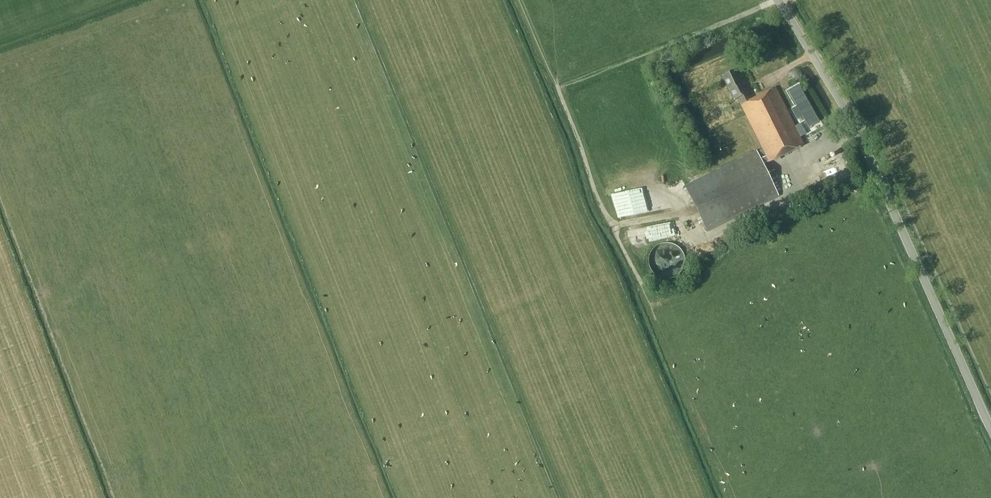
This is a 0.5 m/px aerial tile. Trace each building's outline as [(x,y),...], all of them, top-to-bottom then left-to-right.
[(749,100),(734,70),(721,76),(733,101),(739,98),(742,105),(741,106),(766,155),(761,158),(756,150),(685,185),(708,231),(779,196),(764,164),(769,161),(769,162),(803,145),(774,88),(749,100)] [(819,121),(798,85),(788,91),(797,107),(791,109),(797,120),(802,117),(808,127),(819,121)]
